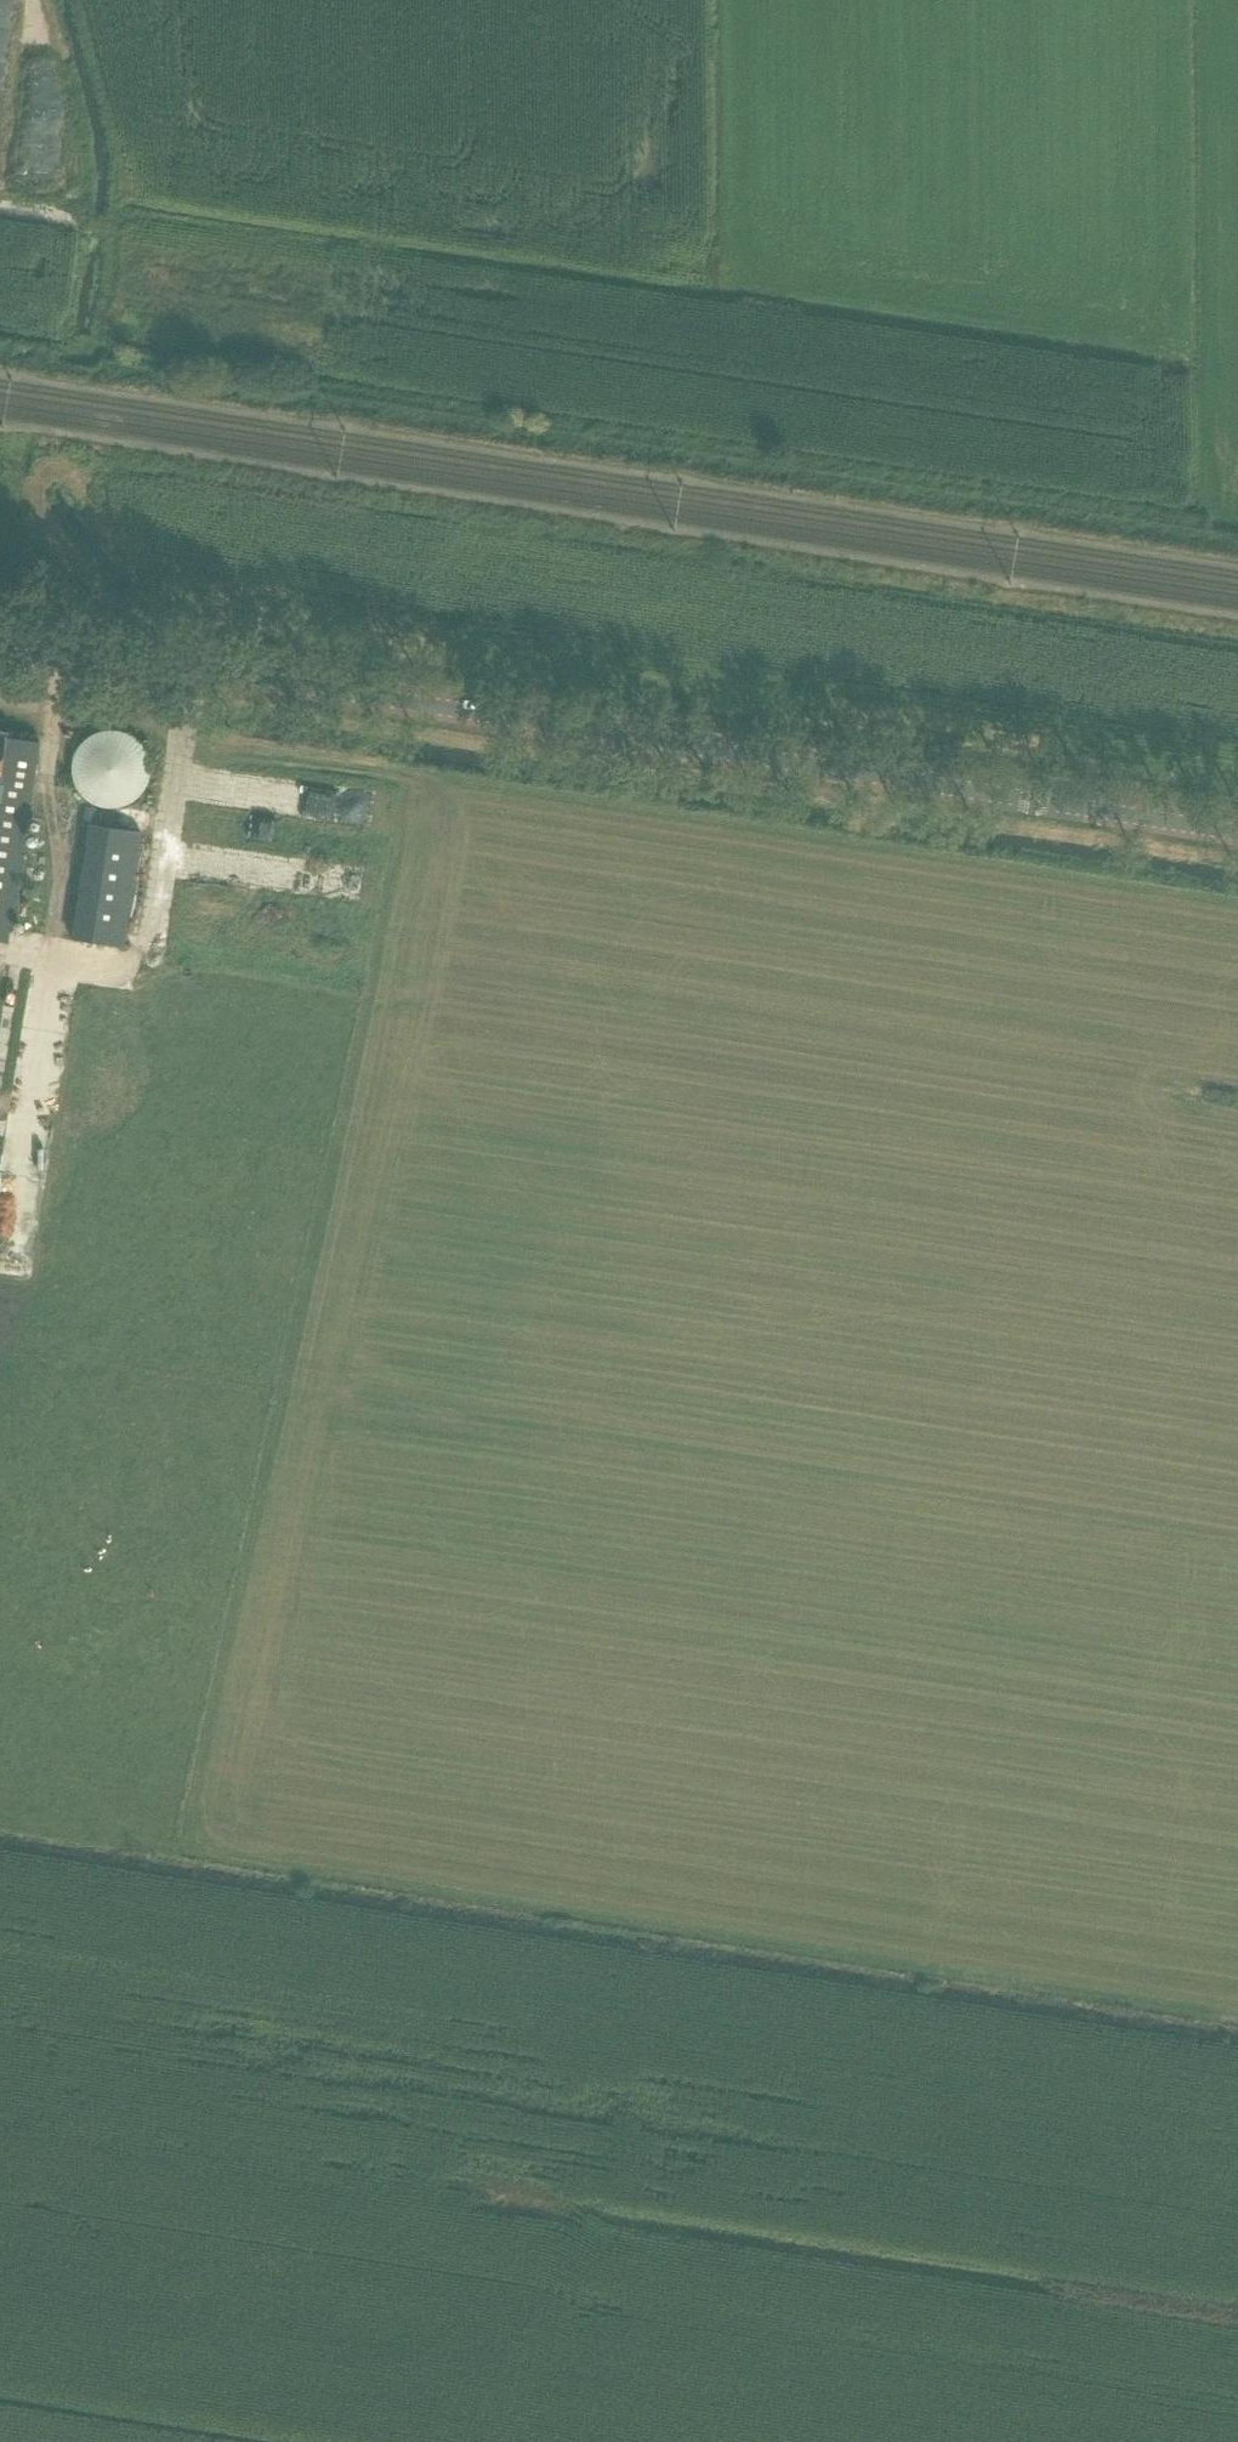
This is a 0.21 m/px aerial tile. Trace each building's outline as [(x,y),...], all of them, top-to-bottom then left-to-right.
[(100,806),(111,807),(122,806),(133,801),(141,793),(147,783),(150,772),(149,760),(145,750),(138,741),(129,734),(118,730),(107,730),(96,732),(87,737),(79,745),(74,755),(72,765),(72,776),(76,786),(82,795),(90,802),(100,806)] [(6,943),(40,743),(0,736),(0,942),(6,943)] [(73,939),(124,947),(141,832),(90,824),(73,939)]
